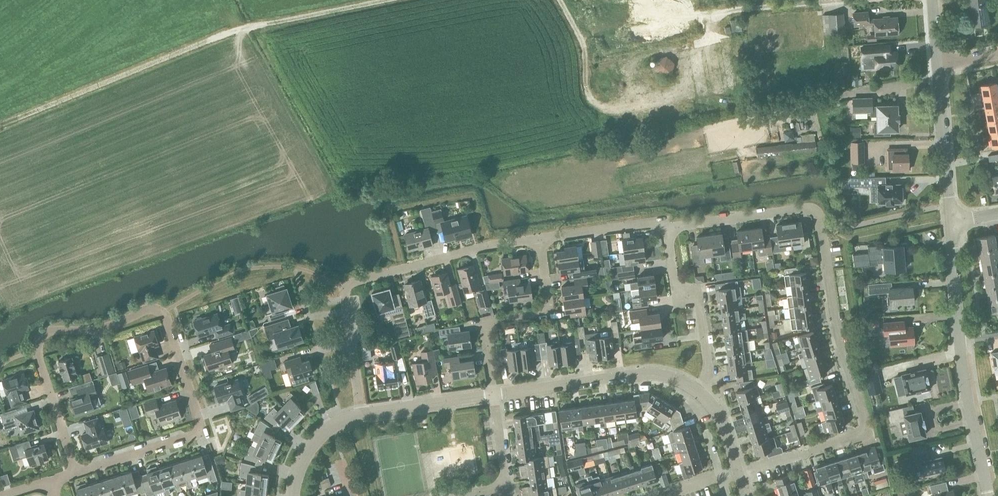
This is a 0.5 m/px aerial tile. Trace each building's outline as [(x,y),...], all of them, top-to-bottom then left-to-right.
[(984,0),(968,0),(969,7),(971,7),(973,25),(987,23),(984,0)] [(853,12),(854,26),(874,25),(875,35),(898,33),(897,17),(881,18),(874,19),(874,18),(869,18),(868,11),(853,12)] [(844,31),(842,13),(828,14),(829,32),(844,31)] [(890,53),(889,45),(861,48),(862,58),(875,57),(876,68),(883,67),(883,69),(890,68),(890,67),(898,66),(897,52),(890,53)] [(651,75),(668,75),(668,58),(652,57),(651,75)] [(983,97),(997,95),(996,82),(981,85),(983,97)] [(997,107),(997,95),(983,97),(985,110),(997,107)] [(877,119),(898,119),(898,115),(899,115),(898,114),(897,114),(897,105),(877,106),(871,106),(871,98),(853,99),(854,112),(871,111),(871,116),(877,115),(877,119)] [(997,120),(997,107),(985,110),(987,122),(997,120)] [(877,119),(877,123),(874,124),(875,135),(890,134),(890,130),(898,130),(897,121),(899,121),(899,120),(898,120),(898,119),(877,119)] [(997,133),(997,120),(987,122),(989,134),(997,133)] [(847,125),(847,137),(858,136),(857,124),(847,125)] [(989,134),(992,147),(997,146),(997,133),(989,134)] [(816,151),(816,141),(756,147),(757,158),(816,151)] [(851,142),(852,162),(864,162),(863,142),(851,142)] [(909,166),(908,165),(910,165),(910,159),(908,159),(908,154),(906,154),(906,149),(900,149),(900,150),(895,150),(895,149),(892,149),(892,154),(887,154),(888,169),(893,169),(893,170),(901,170),(901,166),(909,166)] [(987,161),(980,163),(982,173),(983,174),(989,173),(987,161)] [(858,177),(858,186),(873,186),(873,191),(871,191),(872,201),(878,201),(878,203),(886,203),(887,203),(893,203),(893,202),(902,202),(902,200),(904,200),(904,193),(902,193),(902,184),(892,184),(892,183),(886,184),(886,185),(875,185),(875,177),(858,177)] [(432,213),(436,226),(442,224),(447,240),(461,236),(461,238),(471,235),(466,217),(444,223),(441,210),(432,213)] [(436,226),(432,213),(431,211),(422,213),(424,221),(426,221),(428,228),(405,234),(409,250),(423,246),(424,248),(433,245),(429,234),(437,232),(436,226)] [(789,224),(792,244),(803,242),(804,249),(810,248),(808,231),(802,232),(801,222),(789,224)] [(792,244),(789,224),(777,225),(779,246),(772,247),(773,252),(785,250),(784,245),(792,244)] [(761,228),(749,229),(751,248),(758,247),(759,256),(773,254),(773,252),(772,247),(771,238),(763,239),(761,228)] [(740,250),(751,248),(749,229),(737,231),(739,243),(731,244),(733,259),(741,258),(740,250)] [(709,235),(711,255),(720,254),(721,261),(731,259),(730,246),(724,247),(722,233),(709,235)] [(698,249),(691,250),(694,265),(705,263),(704,256),(711,255),(709,235),(697,237),(698,249)] [(979,251),(997,247),(994,235),(977,238),(979,251)] [(624,252),(644,249),(642,238),(635,239),(635,238),(622,239),(624,252)] [(607,239),(600,240),(602,255),(609,254),(607,239)] [(600,240),(591,241),(593,257),(602,255),(600,240)] [(853,254),(854,266),(870,265),(869,260),(878,259),(878,262),(884,262),(885,271),(905,269),(904,260),(907,260),(906,243),(907,243),(907,242),(902,243),(894,244),(894,245),(894,246),(883,247),(883,249),(880,249),(880,245),(868,246),(869,253),(853,254)] [(565,250),(557,251),(558,262),(578,259),(576,246),(565,248),(565,250)] [(997,260),(997,256),(997,247),(979,251),(981,263),(997,260)] [(624,252),(626,265),(639,263),(638,262),(646,261),(644,249),(624,252)] [(526,255),(502,258),(504,274),(528,271),(526,255)] [(578,259),(558,262),(560,272),(568,270),(568,273),(580,271),(582,271),(585,271),(583,258),(578,259)] [(997,272),(997,260),(981,263),(983,275),(997,272)] [(473,265),(459,269),(465,292),(480,288),(478,280),(477,280),(473,265)] [(845,276),(842,265),(834,267),(836,278),(845,276)] [(791,285),(807,283),(806,278),(809,278),(808,272),(798,273),(797,267),(785,269),(786,275),(784,275),(786,286),(791,285)] [(585,271),(582,271),(583,277),(586,277),(597,275),(596,269),(585,271)] [(623,271),(618,272),(619,279),(635,277),(634,270),(623,271)] [(997,285),(997,272),(983,275),(986,287),(997,285)] [(450,286),(446,273),(432,277),(436,294),(447,291),(451,305),(461,302),(456,284),(450,286)] [(489,275),(483,276),(485,283),(490,282),(503,280),(502,273),(489,275)] [(632,290),(655,286),(653,275),(637,277),(638,281),(632,282),(633,289),(631,290),(632,290)] [(575,285),(562,287),(564,300),(583,297),(582,290),(588,289),(586,277),(583,277),(574,278),(575,285)] [(520,278),(503,281),(505,294),(509,294),(510,302),(532,299),(530,282),(521,284),(520,278)] [(411,283),(405,285),(410,305),(426,301),(420,280),(411,282),(411,283)] [(717,301),(720,301),(720,300),(736,298),(741,297),(740,286),(738,287),(737,281),(725,282),(726,289),(718,290),(719,294),(716,294),(717,301)] [(792,296),(809,294),(807,283),(791,285),(792,296)] [(868,284),(869,294),(875,294),(875,291),(886,290),(886,283),(868,284)] [(270,304),(263,307),(266,315),(267,314),(269,321),(286,316),(284,309),(292,306),(289,297),(288,297),(284,285),(276,287),(277,291),(267,294),(270,304)] [(997,297),(997,285),(986,287),(988,299),(997,297)] [(655,286),(632,290),(632,296),(633,307),(645,305),(644,300),(657,298),(655,286)] [(889,288),(891,308),(902,307),(901,303),(913,302),(913,299),(915,299),(914,290),(912,290),(912,286),(889,288)] [(372,293),(373,296),(372,298),(373,302),(375,303),(377,312),(390,309),(397,337),(409,334),(402,305),(394,307),(389,288),(372,293)] [(491,305),(486,289),(477,292),(481,308),(491,305)] [(758,300),(759,306),(764,305),(762,294),(755,295),(756,300),(758,300)] [(789,307),(810,304),(809,294),(792,296),(788,297),(789,307)] [(243,311),(238,297),(230,299),(235,314),(243,311)] [(583,297),(564,300),(565,312),(577,310),(578,316),(591,315),(590,308),(585,309),(583,297)] [(988,299),(990,312),(997,311),(997,297),(988,299)] [(620,298),(614,298),(615,311),(622,310),(620,298)] [(720,300),(720,301),(721,311),(738,309),(736,298),(720,300)] [(426,317),(435,314),(432,302),(426,304),(428,309),(424,311),(426,317)] [(791,318),(812,315),(810,304),(789,307),(791,318)] [(641,329),(661,326),(659,313),(648,315),(647,308),(629,310),(630,318),(631,317),(631,323),(640,322),(641,329)] [(723,322),(739,319),(747,318),(746,312),(739,314),(738,309),(721,311),(723,322)] [(197,318),(197,320),(194,321),(199,336),(216,331),(217,337),(233,332),(230,324),(222,327),(218,313),(203,318),(201,317),(197,318)] [(814,314),(812,315),(791,318),(792,329),(813,326),(813,321),(815,321),(814,314)] [(878,318),(866,319),(867,327),(879,326),(878,318)] [(724,332),(741,330),(739,319),(723,322),(724,332)] [(287,328),(285,320),(268,326),(272,338),(278,336),(282,348),(303,341),(298,326),(291,328),(290,328),(288,327),(287,328)] [(913,327),(906,327),(906,320),(884,322),(885,335),(889,335),(890,345),(914,343),(913,327)] [(612,330),(599,332),(600,337),(603,357),(614,356),(613,349),(615,348),(613,338),(619,337),(617,321),(611,322),(612,330)] [(577,326),(579,337),(579,338),(585,337),(587,352),(589,352),(590,359),(603,357),(600,337),(599,332),(585,334),(584,325),(577,326)] [(460,332),(459,326),(439,329),(440,337),(448,335),(450,349),(471,346),(470,337),(469,331),(460,332)] [(642,335),(633,336),(634,342),(633,342),(635,349),(652,347),(651,340),(663,339),(661,326),(641,329),(642,335)] [(741,330),(724,332),(726,343),(749,340),(748,329),(741,330)] [(352,331),(354,339),(362,337),(361,330),(352,331)] [(154,331),(135,337),(139,350),(141,350),(142,353),(144,361),(158,357),(154,345),(158,344),(154,331)] [(796,349),(801,347),(817,342),(820,341),(818,335),(815,335),(813,331),(797,336),(799,342),(795,344),(796,349)] [(565,338),(559,338),(559,341),(562,363),(575,361),(574,354),(581,353),(579,338),(579,337),(572,338),(572,341),(565,342),(565,338)] [(215,343),(217,351),(205,355),(206,358),(205,360),(207,366),(208,367),(209,370),(221,366),(221,367),(232,364),(228,351),(235,349),(231,338),(215,343)] [(727,353),(751,350),(749,340),(726,343),(727,353)] [(550,365),(562,363),(559,341),(553,341),(553,344),(547,345),(547,342),(540,343),(542,358),(549,357),(550,365)] [(800,358),(804,357),(820,352),(817,342),(801,347),(802,352),(798,353),(800,358)] [(533,347),(520,349),(523,368),(536,367),(535,360),(542,359),(542,358),(540,343),(532,344),(533,347)] [(401,357),(397,345),(391,347),(394,359),(401,357)] [(507,347),(500,348),(502,364),(509,363),(510,370),(523,368),(520,349),(507,350),(507,347)] [(771,348),(764,349),(765,359),(774,358),(771,348)] [(430,365),(435,364),(433,350),(421,352),(423,358),(419,359),(420,362),(413,363),(417,383),(432,380),(430,365)] [(751,350),(727,353),(729,364),(745,362),(752,361),(751,350)] [(807,367),(823,362),(820,352),(804,357),(807,367)] [(115,371),(109,353),(97,357),(103,375),(115,371)] [(460,362),(459,355),(443,357),(444,365),(451,364),(453,379),(475,375),(473,360),(460,362)] [(301,356),(285,362),(288,372),(293,371),(297,384),(309,380),(307,374),(313,372),(309,360),(303,362),(301,356)] [(72,357),(59,361),(65,380),(78,376),(72,357)] [(270,370),(277,367),(274,359),(260,363),(265,379),(273,377),(270,370)] [(395,360),(375,363),(377,374),(376,375),(377,388),(399,385),(397,371),(396,372),(395,360)] [(823,362),(807,367),(804,368),(809,385),(821,381),(819,375),(827,373),(825,368),(828,368),(826,361),(823,362)] [(747,370),(745,362),(729,364),(726,364),(727,371),(730,371),(730,375),(738,374),(739,380),(753,379),(751,369),(747,370)] [(150,373),(147,365),(129,371),(133,383),(145,379),(147,385),(150,384),(152,390),(162,387),(162,385),(171,383),(166,368),(150,373)] [(903,374),(902,375),(902,376),(906,393),(906,394),(907,394),(929,389),(930,389),(930,388),(925,370),(926,370),(925,369),(924,369),(903,374)] [(120,380),(128,377),(126,371),(117,373),(120,380)] [(869,394),(870,394),(882,391),(877,372),(866,374),(864,375),(869,394)] [(8,385),(7,386),(5,387),(8,395),(9,395),(12,406),(26,401),(23,393),(22,393),(21,391),(28,388),(24,373),(6,379),(8,385)] [(238,379),(215,387),(220,402),(229,399),(230,403),(229,403),(231,410),(244,406),(240,395),(243,394),(238,379)] [(309,382),(313,394),(319,392),(316,380),(309,382)] [(742,390),(736,392),(740,403),(756,397),(760,396),(757,385),(755,386),(753,380),(739,382),(742,390)] [(77,389),(79,395),(71,398),(76,414),(94,409),(91,398),(97,396),(93,383),(77,389)] [(832,384),(826,386),(825,383),(812,387),(816,400),(819,399),(835,394),(832,384)] [(656,416),(665,401),(656,395),(655,396),(649,392),(639,393),(641,406),(641,410),(647,409),(656,416)] [(283,407),(297,421),(306,413),(300,407),(295,402),(298,399),(291,393),(287,397),(290,399),(283,407)] [(635,407),(641,406),(639,393),(633,394),(634,399),(623,401),(625,417),(627,417),(628,419),(628,420),(629,420),(629,421),(630,421),(631,421),(634,421),(635,420),(636,419),(636,418),(636,416),(637,416),(635,407)] [(817,412),(823,410),(839,405),(835,394),(819,399),(822,406),(816,408),(817,412)] [(756,397),(740,403),(743,413),(759,408),(763,406),(760,396),(756,397)] [(38,399),(29,401),(30,409),(40,406),(38,399)] [(158,406),(156,399),(144,403),(148,415),(155,413),(157,415),(161,425),(174,421),(173,418),(181,415),(176,400),(158,406)] [(615,419),(625,417),(623,401),(613,402),(615,419)] [(671,424),(683,420),(680,412),(680,411),(674,408),(675,407),(665,401),(656,416),(666,421),(668,418),(669,419),(671,424)] [(609,420),(615,419),(613,402),(602,404),(605,427),(609,426),(609,420)] [(779,412),(789,409),(787,402),(777,405),(779,412)] [(591,405),(594,422),(600,421),(601,428),(605,427),(602,404),(591,405)] [(580,407),(582,424),(594,422),(591,405),(580,407)] [(826,420),(842,415),(839,405),(823,410),(826,420)] [(127,407),(119,410),(121,417),(129,414),(127,407)] [(289,429),(297,421),(283,407),(278,411),(274,407),(264,417),(275,425),(279,420),(283,424),(284,424),(289,429)] [(570,408),(572,425),(578,424),(579,431),(583,430),(582,424),(580,407),(570,408)] [(919,411),(904,415),(902,407),(889,411),(892,423),(905,420),(909,438),(925,435),(923,426),(924,426),(923,420),(921,420),(919,411)] [(19,415),(16,408),(0,414),(5,429),(18,425),(21,434),(39,428),(33,410),(19,415)] [(559,410),(562,430),(573,429),(572,425),(570,408),(559,410)] [(759,408),(743,413),(746,423),(762,418),(759,408)] [(218,430),(221,439),(229,436),(222,412),(217,414),(218,417),(210,419),(214,431),(218,430)] [(514,417),(515,428),(532,426),(539,425),(539,424),(545,423),(544,412),(530,414),(514,417)] [(842,415),(826,420),(822,422),(825,432),(845,426),(842,415)] [(87,429),(88,432),(82,434),(87,449),(107,442),(103,428),(101,428),(98,418),(85,422),(87,429)] [(731,419),(733,432),(742,431),(739,418),(731,419)] [(762,418),(746,423),(749,433),(771,426),(770,422),(764,424),(762,418)] [(259,442),(277,451),(282,440),(275,437),(275,436),(270,434),(273,428),(260,420),(254,433),(261,436),(259,442)] [(671,432),(668,435),(670,441),(692,434),(689,425),(685,426),(683,420),(671,424),(673,430),(673,431),(671,432)] [(553,428),(554,433),(559,433),(557,422),(553,423),(551,423),(551,429),(553,428)] [(515,428),(517,439),(540,435),(539,430),(539,425),(532,426),(515,428)] [(771,426),(749,433),(752,443),(768,438),(767,433),(773,431),(771,426)] [(540,435),(517,439),(518,449),(535,447),(534,440),(541,439),(541,440),(549,439),(548,434),(540,435)] [(692,434),(670,441),(674,452),(679,451),(695,445),(692,434)] [(768,438),(752,443),(756,454),(774,449),(776,454),(783,452),(781,448),(779,447),(777,448),(774,437),(768,438)] [(16,447),(10,449),(14,460),(19,459),(28,456),(30,465),(49,459),(44,444),(32,448),(29,440),(15,445),(16,447)] [(585,441),(574,443),(576,451),(576,456),(587,453),(585,441)] [(272,461),(277,451),(259,442),(256,448),(251,445),(244,458),(258,462),(261,457),(265,458),(272,461)] [(911,448),(913,457),(920,456),(929,453),(927,444),(911,448)] [(683,461),(699,456),(695,445),(679,451),(683,461)] [(885,470),(878,447),(876,448),(875,446),(856,452),(856,454),(862,471),(865,479),(869,478),(866,469),(872,468),(874,473),(885,470)] [(520,459),(543,456),(543,451),(539,452),(536,452),(535,447),(518,449),(520,459)] [(853,453),(846,455),(854,483),(859,481),(856,473),(862,471),(856,454),(854,455),(853,453)] [(196,476),(198,480),(209,477),(210,480),(217,478),(212,462),(205,465),(202,455),(201,456),(200,455),(192,456),(191,456),(192,458),(191,459),(196,476)] [(850,484),(854,483),(846,455),(838,458),(839,460),(836,460),(835,458),(835,459),(841,477),(847,475),(850,484)] [(519,471),(549,467),(548,456),(543,457),(543,456),(520,459),(520,460),(527,459),(528,464),(519,465),(519,471)] [(703,462),(702,463),(700,456),(699,456),(683,461),(679,463),(684,479),(693,476),(692,471),(705,466),(703,462)] [(942,457),(921,462),(924,475),(945,470),(942,457)] [(580,474),(586,472),(582,458),(566,462),(569,471),(578,469),(580,474)] [(181,462),(180,462),(187,483),(188,486),(192,485),(190,478),(196,476),(191,459),(186,460),(185,459),(181,460),(181,461),(181,462)] [(844,486),(841,477),(835,459),(828,461),(828,463),(825,464),(825,462),(831,481),(837,479),(840,487),(844,486)] [(170,465),(169,466),(175,485),(177,490),(181,488),(180,486),(187,483),(180,462),(175,464),(175,463),(171,464),(170,464),(170,465)] [(247,483),(268,485),(269,474),(261,473),(261,472),(256,472),(256,466),(242,462),(241,462),(240,476),(248,477),(247,483)] [(834,492),(831,481),(825,462),(817,464),(818,466),(814,467),(820,484),(826,482),(830,493),(834,492)] [(652,464),(642,467),(647,483),(648,485),(651,483),(651,484),(658,482),(657,480),(652,464)] [(159,469),(158,469),(165,490),(166,493),(170,492),(169,487),(175,485),(169,466),(164,467),(164,466),(160,467),(159,468),(159,469)] [(143,484),(145,490),(147,495),(148,495),(165,490),(158,469),(157,469),(157,467),(156,467),(148,470),(148,471),(149,472),(147,473),(150,482),(143,484)] [(530,480),(551,477),(549,467),(519,471),(520,475),(529,474),(530,480)] [(631,470),(636,486),(647,483),(642,467),(631,470)] [(808,487),(815,484),(810,468),(803,470),(808,487)] [(626,489),(636,486),(631,470),(621,473),(626,489)] [(120,475),(125,492),(127,495),(128,495),(145,490),(143,484),(141,478),(134,481),(131,471),(130,472),(130,471),(121,472),(120,472),(121,474),(120,475)] [(616,493),(626,489),(621,473),(611,477),(616,493)] [(778,478),(780,484),(777,485),(778,488),(776,489),(778,495),(780,495),(797,491),(794,480),(793,480),(791,474),(778,478)] [(109,478),(115,495),(120,495),(119,494),(125,492),(120,475),(115,476),(115,475),(111,477),(111,476),(110,477),(110,478),(109,478)] [(590,483),(594,495),(605,495),(600,480),(599,476),(593,478),(592,475),(588,477),(590,483)] [(873,488),(887,483),(885,476),(871,481),(873,488)] [(522,487),(523,492),(531,491),(548,488),(553,487),(552,477),(551,477),(530,480),(531,486),(522,487)] [(616,493),(611,477),(600,480),(605,495),(606,495),(616,493)] [(98,482),(103,495),(112,495),(115,495),(109,478),(104,480),(104,479),(100,480),(99,480),(100,481),(98,482)] [(329,478),(319,481),(321,489),(331,486),(330,483),(329,478)] [(88,485),(91,495),(103,495),(98,482),(93,483),(93,482),(89,483),(88,483),(89,485),(88,485)] [(590,483),(586,485),(585,482),(575,485),(579,495),(580,495),(582,495),(594,495),(590,483)] [(952,491),(948,492),(945,482),(931,486),(933,495),(932,495),(954,495),(952,491)] [(88,485),(87,485),(86,483),(77,485),(78,488),(76,489),(79,495),(91,495),(88,485)] [(247,483),(247,490),(241,489),(240,495),(267,495),(268,485),(247,483)] [(523,492),(523,495),(528,495),(532,495),(557,495),(556,487),(553,487),(548,488),(531,491),(523,492)]
